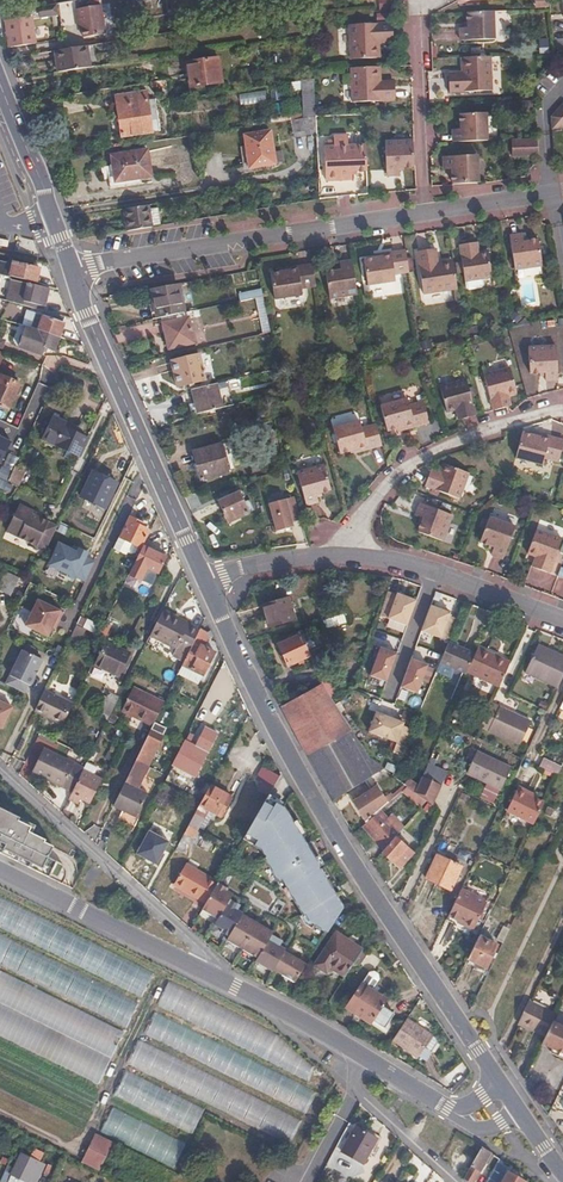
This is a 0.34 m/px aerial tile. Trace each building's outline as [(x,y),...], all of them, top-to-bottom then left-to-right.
[(171,0),(134,0),(138,30),(175,24),(171,0)] [(534,8),(547,7),(546,0),(533,0),(534,8)] [(60,3),(42,6),(44,16),(61,13),(60,3)] [(99,35),(94,6),(70,10),(72,26),(75,25),(77,38),(99,35)] [(496,37),(495,10),(469,11),(469,26),(460,27),(461,39),(496,37)] [(6,20),(11,46),(36,43),(31,15),(6,20)] [(393,38),(393,21),(350,23),(351,57),(377,56),(377,38),(393,38)] [(49,39),(49,27),(40,27),(40,39),(49,39)] [(65,70),(97,65),(93,45),(61,50),(65,70)] [(491,55),(466,56),(466,74),(449,75),(450,91),(493,90),(491,55)] [(222,83),(219,58),(188,62),(192,87),(222,83)] [(378,65),(352,66),(353,101),(396,99),(395,83),(378,83),(378,65)] [(317,115),(315,79),(302,81),(304,118),(317,116),(317,115)] [(152,132),(146,90),(115,95),(121,136),(152,132)] [(239,105),(268,99),(266,90),(238,96),(239,105)] [(553,128),(562,127),(562,113),(557,108),(552,115),(553,128)] [(454,128),(454,141),(488,140),(487,112),(461,113),(461,128),(454,128)] [(245,136),(247,146),(240,147),(244,173),(270,169),(270,165),(276,164),(275,162),(284,161),(283,151),(274,152),(271,131),(245,136)] [(367,169),(366,144),(348,144),(348,134),(324,135),(326,179),(352,178),(352,170),(367,169)] [(538,154),(536,138),(515,138),(516,155),(538,154)] [(400,166),(414,165),(413,139),(386,141),(387,175),(400,174),(400,166)] [(152,176),(148,150),(112,156),(112,165),(101,167),(102,173),(108,173),(110,188),(141,183),(141,178),(152,176)] [(453,182),(479,181),(478,154),(444,156),(444,168),(453,168),(453,182)] [(139,210),(138,206),(102,212),(103,223),(113,222),(114,230),(141,226),(141,225),(150,224),(147,209),(139,210)] [(523,233),(511,235),(515,268),(543,264),(539,239),(525,241),(523,233)] [(474,252),(473,242),(460,244),(465,280),(493,276),(488,250),(474,252)] [(409,271),(405,248),(382,252),(382,255),(364,258),(368,284),(396,280),(395,273),(409,271)] [(457,288),(453,262),(436,265),(433,248),(417,251),(423,293),(457,288)] [(37,283),(41,268),(14,261),(16,256),(0,252),(0,274),(15,278),(21,280),(37,283)] [(357,293),(352,259),(339,261),(340,269),(326,271),(330,297),(357,293)] [(311,285),(309,263),(289,266),(288,269),(271,272),(274,297),(302,294),(301,287),(311,285)] [(71,317),(66,306),(47,307),(40,305),(42,299),(47,300),(50,288),(21,281),(21,280),(15,278),(9,301),(23,304),(37,308),(66,316),(71,317)] [(178,282),(153,286),(159,318),(184,313),(178,282)] [(254,297),(262,333),(270,331),(263,295),(254,297)] [(66,316),(37,308),(33,319),(20,315),(23,304),(9,301),(5,300),(0,298),(0,300),(0,319),(27,328),(59,337),(66,316)] [(33,319),(37,308),(23,304),(20,315),(33,319)] [(162,322),(168,349),(195,342),(189,316),(162,322)] [(55,350),(59,337),(27,328),(24,339),(9,334),(7,340),(21,345),(42,353),(44,347),(55,350)] [(557,344),(529,346),(531,372),(546,371),(546,379),(559,379),(557,344)] [(41,356),(42,353),(21,345),(20,348),(41,356)] [(206,379),(200,354),(172,360),(178,387),(206,379)] [(484,374),(494,409),(506,406),(503,395),(517,391),(510,366),(484,374)] [(21,384),(1,375),(0,377),(0,407),(9,411),(21,384)] [(464,418),(477,414),(467,379),(440,386),(447,410),(461,407),(464,418)] [(216,383),(192,389),(198,413),(222,407),(216,383)] [(424,400),(409,404),(407,398),(380,405),(387,430),(405,425),(406,428),(429,421),(424,400)] [(78,456),(87,438),(65,427),(66,423),(53,416),(42,438),(78,456)] [(358,451),(381,444),(378,432),(374,416),(332,428),(339,453),(357,448),(358,451)] [(276,442),(273,430),(264,432),(267,444),(276,442)] [(545,457),(559,460),(562,447),(562,439),(541,433),(541,435),(523,432),(516,456),(543,464),(545,457)] [(0,436),(0,463),(1,464),(11,442),(0,436)] [(192,450),(200,479),(228,471),(220,442),(192,450)] [(445,463),(439,477),(429,473),(425,485),(459,497),(469,473),(445,463)] [(330,488),(324,464),(297,471),(305,504),(318,501),(316,493),(330,488)] [(8,468),(0,466),(0,487),(3,488),(8,468)] [(24,470),(15,466),(8,480),(17,485),(24,470)] [(81,497),(105,508),(118,482),(93,471),(81,497)] [(248,512),(239,491),(219,501),(228,522),(248,512)] [(294,495),(268,502),(276,530),(293,525),(292,521),(300,518),(294,495)] [(453,514),(420,502),(416,514),(423,517),(418,531),(443,540),(453,514)] [(7,531),(45,549),(57,526),(40,518),(42,514),(19,503),(7,531)] [(516,526),(489,516),(480,540),(494,546),(491,554),(503,558),(516,526)] [(143,524),(130,517),(121,537),(133,543),(141,547),(148,531),(142,527),(143,524)] [(541,557),(537,568),(550,572),(562,538),(537,528),(528,552),(541,557)] [(133,543),(121,537),(116,548),(128,554),(133,543)] [(61,547),(51,569),(76,581),(76,580),(85,584),(95,564),(86,560),(88,555),(79,551),(77,556),(70,553),(71,551),(61,547)] [(137,562),(135,561),(129,574),(141,580),(146,567),(158,572),(165,558),(145,548),(137,562)] [(18,578),(1,571),(0,574),(0,591),(11,596),(18,578)] [(318,608),(311,588),(283,597),(291,618),(318,608)] [(396,596),(387,592),(381,609),(409,620),(415,602),(396,595),(396,596)] [(37,600),(24,625),(47,636),(54,621),(57,623),(62,612),(37,600)] [(450,613),(430,606),(424,624),(451,635),(458,620),(449,617),(450,613)] [(199,629),(163,611),(149,637),(175,650),(172,657),(183,662),(199,629)] [(343,613),(320,620),(323,627),(346,620),(343,613)] [(79,617),(75,625),(99,636),(103,628),(79,617)] [(105,639),(109,630),(111,626),(105,624),(103,628),(99,636),(105,639)] [(85,630),(75,625),(69,639),(78,644),(85,630)] [(201,627),(199,629),(183,662),(182,665),(203,676),(215,651),(205,646),(210,636),(208,630),(201,627)] [(288,666),(308,657),(304,646),(307,645),(304,637),(300,639),(298,635),(278,645),(288,666)] [(475,651),(449,639),(440,660),(466,672),(467,669),(475,651)] [(388,676),(398,648),(382,642),(371,670),(388,676)] [(478,644),(475,651),(467,669),(501,685),(512,661),(478,644)] [(109,716),(133,670),(125,667),(130,656),(105,645),(96,664),(120,676),(102,713),(109,716)] [(562,674),(562,655),(549,649),(548,653),(536,648),(524,672),(557,687),(562,674)] [(22,650),(5,684),(24,693),(28,685),(30,686),(43,660),(22,650)] [(429,660),(413,653),(402,681),(419,688),(429,660)] [(329,697),(336,692),(329,680),(322,685),(329,697)] [(294,729),(308,755),(351,731),(331,700),(320,684),(282,706),(294,729)] [(151,727),(154,720),(163,703),(132,688),(121,712),(151,727)] [(44,690),(35,710),(63,725),(73,703),(44,690)] [(2,727),(11,708),(0,702),(0,726),(2,727)] [(489,731),(499,708),(492,704),(481,727),(489,731)] [(403,718),(376,706),(367,725),(403,741),(410,725),(401,721),(403,718)] [(520,746),(530,722),(499,708),(489,731),(520,746)] [(135,759),(147,766),(167,727),(154,720),(151,727),(135,759)] [(330,796),(333,800),(383,769),(368,758),(351,731),(308,755),(330,796)] [(198,769),(208,749),(198,744),(196,746),(186,741),(178,757),(198,769)] [(33,770),(72,790),(83,768),(84,766),(45,746),(33,770)] [(502,789),(511,767),(478,751),(467,773),(489,783),(502,789)] [(557,775),(562,764),(544,756),(540,767),(557,775)] [(138,786),(147,766),(135,759),(113,805),(136,816),(148,791),(138,786)] [(442,783),(447,769),(427,761),(422,775),(442,783)] [(262,765),(253,779),(270,789),(278,776),(262,765)] [(80,798),(91,802),(103,778),(83,768),(72,790),(68,798),(78,803),(80,798)] [(415,793),(427,802),(433,806),(441,786),(421,778),(415,793)] [(496,803),(502,789),(489,783),(482,797),(496,803)] [(162,806),(171,788),(162,784),(153,802),(162,806)] [(190,824),(197,827),(202,817),(209,820),(213,812),(221,816),(232,797),(210,784),(192,818),(193,819),(190,824)] [(533,824),(544,802),(523,793),(525,789),(515,784),(503,809),(533,824)] [(366,822),(381,809),(386,805),(381,798),(378,792),(375,788),(368,793),(353,803),(366,822)] [(264,802),(246,833),(257,839),(254,845),(260,849),(265,856),(264,857),(278,880),(281,879),(291,896),(314,858),(280,804),(277,810),(264,802)] [(408,834),(433,806),(427,802),(403,828),(402,829),(408,834)] [(0,813),(0,852),(16,860),(18,857),(29,862),(27,866),(39,872),(41,869),(49,872),(47,876),(52,878),(60,863),(56,861),(54,859),(51,857),(47,856),(40,853),(39,852),(43,842),(45,839),(28,831),(30,826),(18,820),(19,817),(2,808),(0,813)] [(382,851),(394,838),(402,829),(403,828),(393,814),(387,818),(381,809),(366,822),(362,826),(382,851)] [(191,837),(197,827),(190,824),(175,849),(181,851),(188,839),(185,837),(187,835),(191,837)] [(166,842),(145,832),(133,857),(154,867),(166,842)] [(382,851),(381,853),(391,861),(400,869),(412,853),(394,838),(382,851)] [(45,843),(40,853),(47,856),(53,846),(45,843)] [(450,891),(461,866),(437,856),(427,879),(450,891)] [(29,862),(18,857),(16,860),(27,866),(29,862)] [(319,867),(314,858),(291,896),(300,912),(323,876),(318,868),(319,867)] [(173,883),(205,903),(216,883),(217,882),(217,881),(186,862),(173,883)] [(62,865),(60,863),(52,878),(62,883),(63,881),(64,879),(65,877),(65,875),(65,871),(65,869),(62,865)] [(343,908),(323,876),(300,912),(302,914),(303,913),(309,921),(327,933),(343,908)] [(224,886),(217,882),(216,883),(205,903),(201,909),(216,919),(213,925),(220,929),(219,932),(227,937),(225,940),(243,952),(255,959),(253,963),(270,972),(271,971),(293,983),(305,965),(282,952),(284,950),(278,947),(273,944),(276,940),(269,936),(271,933),(241,914),(242,913),(237,910),(233,908),(235,903),(229,899),(232,894),(223,888),(224,886)] [(353,892),(346,883),(341,886),(347,896),(353,892)] [(101,907),(110,911),(122,892),(115,887),(101,907)] [(100,1085),(113,1096),(117,1097),(100,1132),(174,1169),(207,1105),(288,1146),(315,1091),(304,1085),(310,1072),(313,1066),(276,1034),(0,898),(0,1036),(100,1085)] [(457,898),(444,925),(454,930),(455,928),(461,930),(459,934),(469,939),(482,909),(457,898)] [(489,962),(492,963),(500,948),(495,946),(496,944),(484,939),(492,921),(487,918),(467,959),(486,967),(489,962)] [(330,974),(341,981),(357,957),(362,950),(336,932),(311,969),(327,979),(330,974)] [(362,950),(357,957),(372,968),(377,960),(362,949),(362,950)] [(368,974),(362,983),(373,990),(379,981),(378,976),(374,973),(368,974)] [(373,990),(362,983),(346,1007),(385,1033),(394,1020),(391,1018),(394,1013),(381,1005),(386,998),(373,990)] [(518,1022),(545,1035),(552,1020),(555,1013),(529,1000),(518,1022)] [(406,1019),(392,1040),(417,1056),(431,1035),(406,1019)] [(545,1035),(541,1042),(551,1047),(554,1041),(562,1025),(552,1020),(545,1035)] [(562,1060),(562,1025),(554,1041),(562,1044),(559,1051),(556,1057),(562,1060)] [(554,1041),(551,1047),(559,1051),(562,1044),(554,1041)] [(376,1138),(348,1123),(335,1149),(363,1163),(376,1138)] [(90,1130),(84,1143),(108,1155),(114,1142),(90,1130)] [(108,1155),(84,1143),(76,1160),(100,1171),(108,1155)] [(481,1147),(464,1178),(468,1181),(473,1181),(489,1152),(481,1147)] [(197,1152),(191,1149),(188,1156),(194,1159),(197,1152)] [(7,1181),(34,1181),(42,1164),(21,1154),(17,1163),(16,1163),(7,1181)] [(506,1171),(499,1181),(524,1181),(506,1171)]
